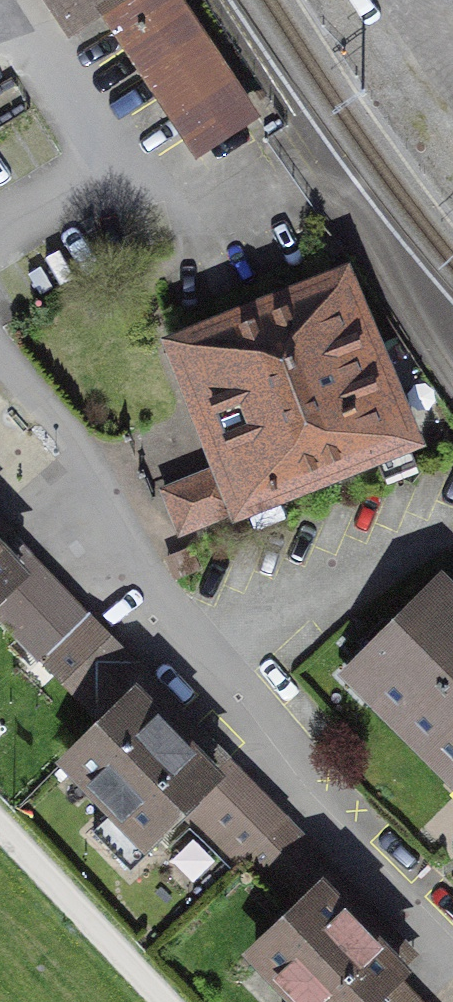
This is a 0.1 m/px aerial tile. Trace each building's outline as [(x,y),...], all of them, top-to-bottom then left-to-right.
[(68,21),(100,0),(54,0),(68,21)] [(197,42),(169,0),(104,0),(151,72),(197,42)] [(197,42),(151,72),(197,140),(242,111),(197,42)] [(167,492),(183,532),(411,440),(343,278),(175,346),(225,469),(167,492)] [(39,655),(83,613),(0,527),(0,614),(39,655)] [(339,686),(452,796),(452,595),(439,582),(339,686)] [(58,774),(145,865),(190,822),(231,865),(246,851),(280,818),(83,613),(39,655),(108,727),(58,774)] [(396,975),(350,927),(368,910),(280,818),(246,851),(303,910),(244,967),(278,1001),(368,1001),(396,975)] [(396,975),(368,1001),(422,1001),(396,975)]
